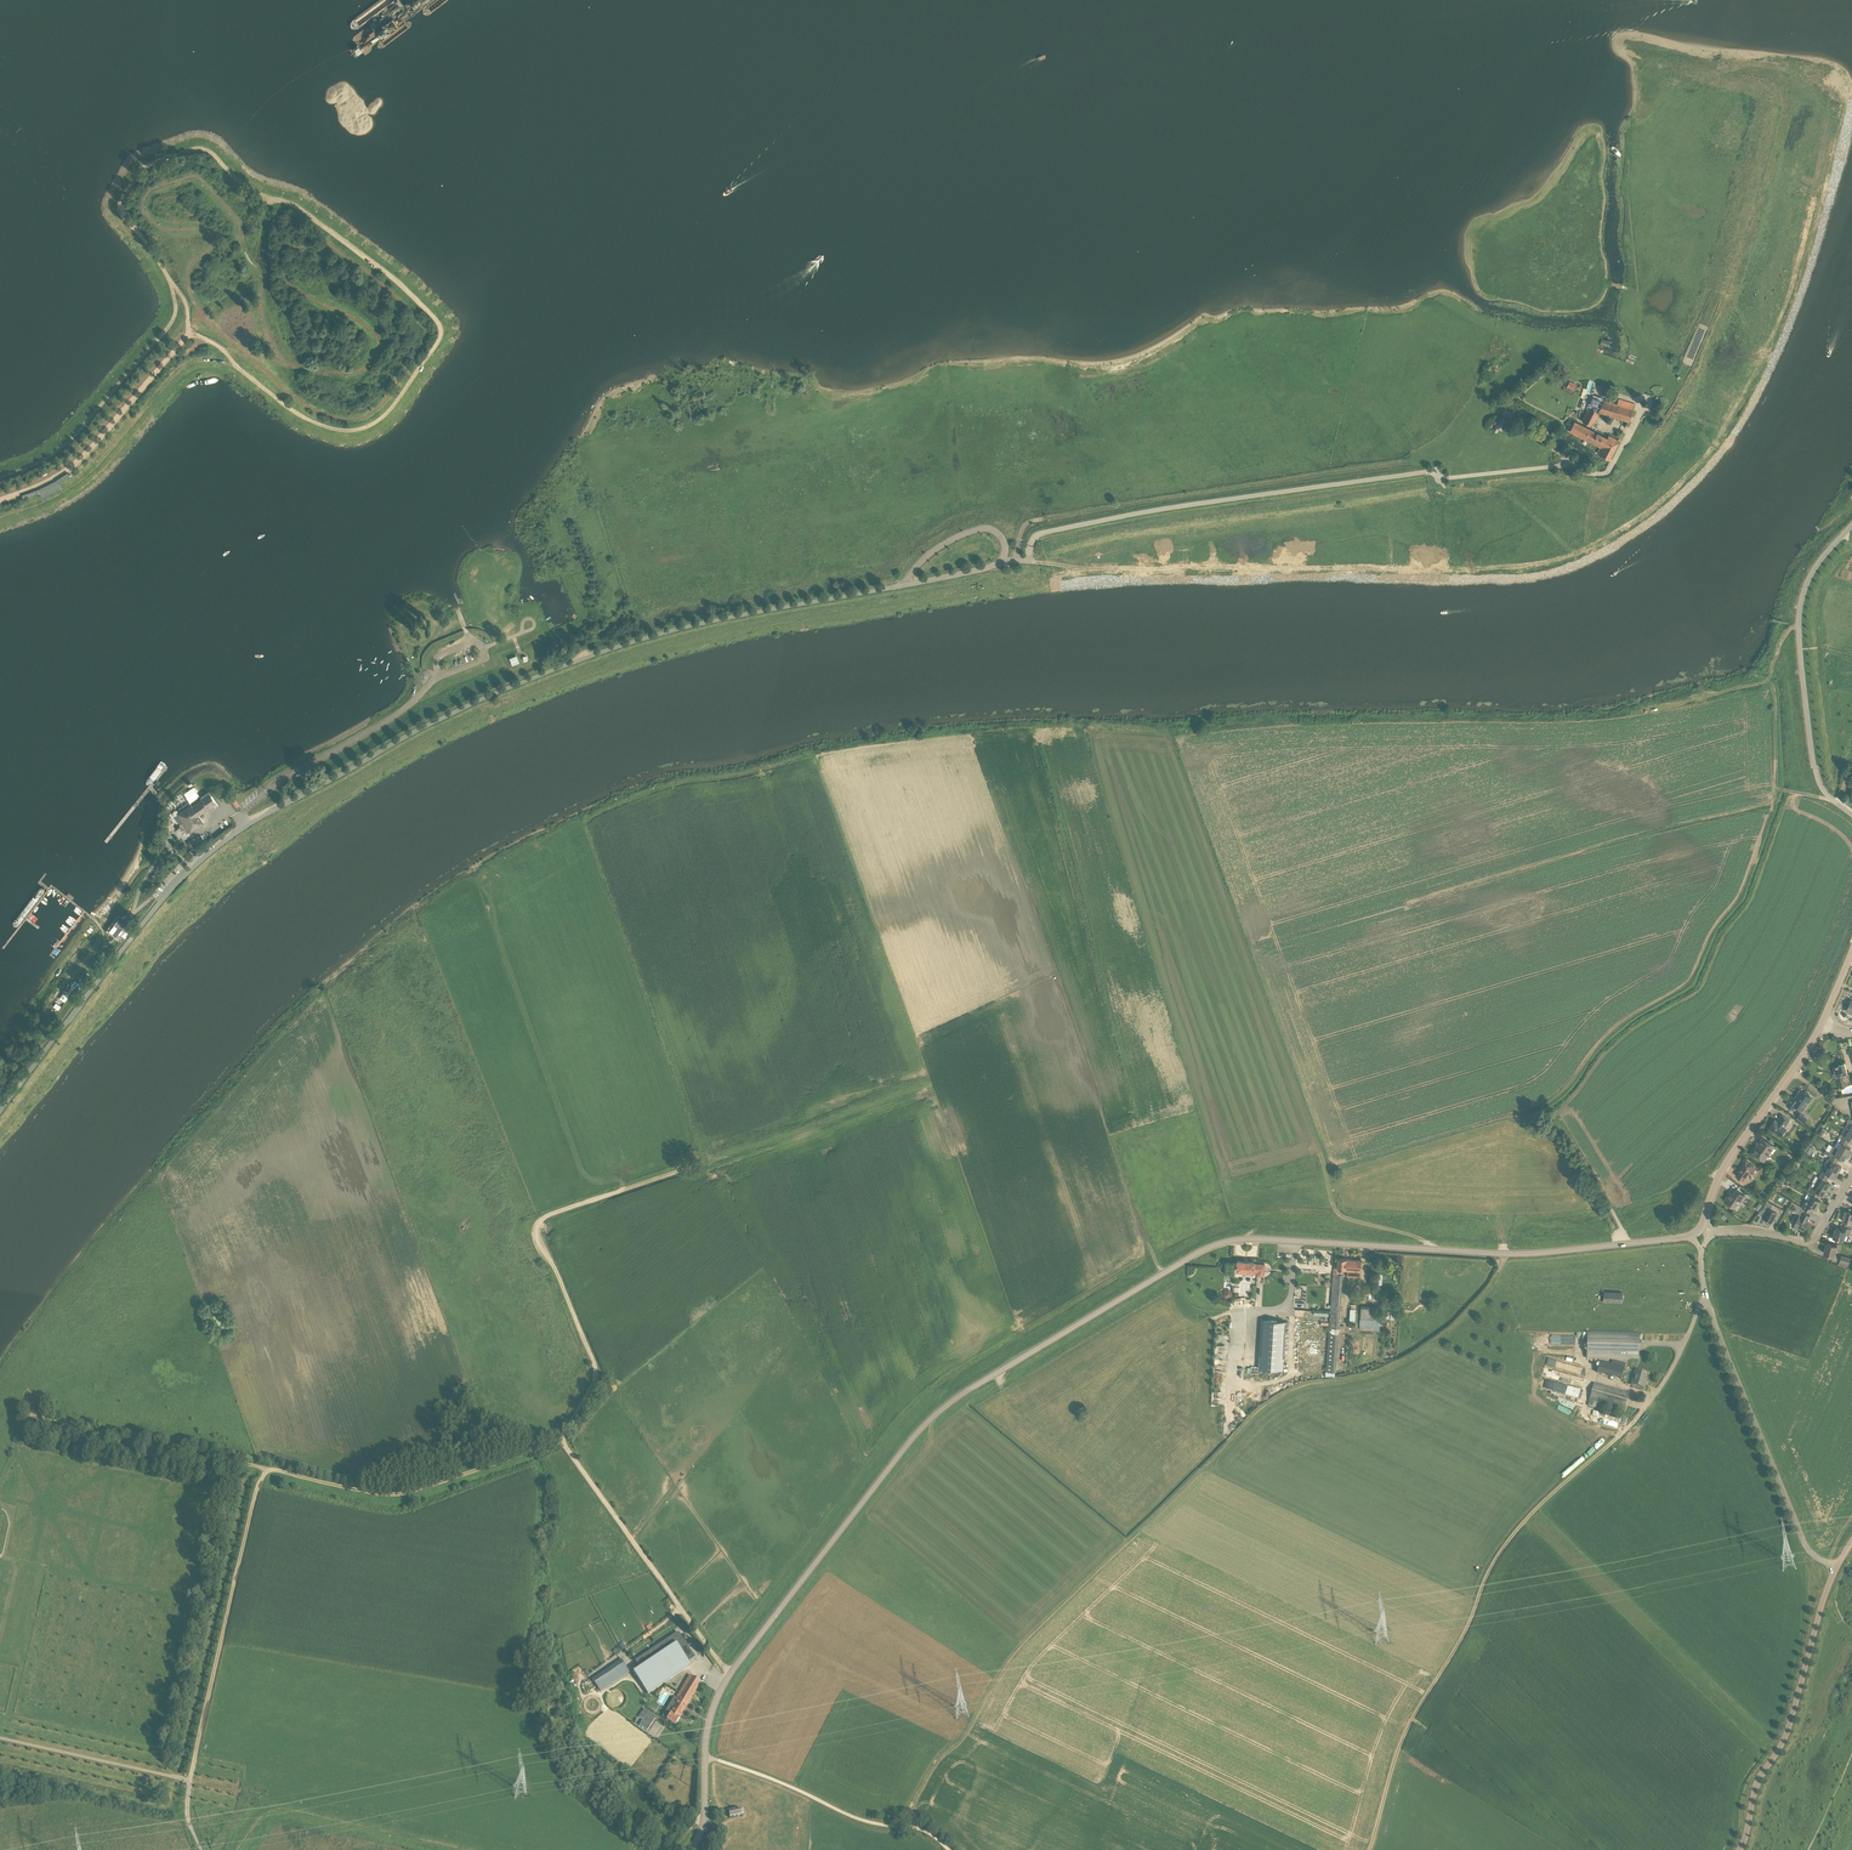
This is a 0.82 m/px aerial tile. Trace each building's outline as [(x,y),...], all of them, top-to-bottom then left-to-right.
[(1592,394),(1596,382),(1589,379),(1580,407),(1586,408),(1590,395),(1591,396),(1592,394)] [(1569,380),(1566,386),(1573,390),(1576,384),(1569,380)] [(1635,403),(1618,398),(1616,402),(1603,398),(1603,400),(1602,399),(1603,397),(1592,394),(1591,396),(1590,395),(1586,408),(1587,409),(1581,420),(1592,426),(1599,412),(1627,421),(1635,403)] [(1498,432),(1504,420),(1498,417),(1493,429),(1498,432)] [(1606,437),(1574,420),(1568,431),(1598,447),(1596,452),(1609,459),(1619,439),(1608,434),(1606,437)] [(55,480),(37,489),(39,493),(57,484),(70,476),(67,472),(55,480)] [(534,664),(538,662),(532,647),(527,649),(534,664)] [(510,657),(513,664),(520,662),(517,654),(510,657)] [(218,805),(208,791),(191,804),(189,800),(190,799),(184,790),(175,796),(181,806),(178,808),(176,809),(174,810),(172,812),(173,814),(179,824),(174,827),(176,831),(180,828),(181,829),(183,828),(186,833),(203,822),(201,819),(210,812),(209,810),(212,807),(216,807),(218,805)] [(194,839),(193,838),(187,842),(191,849),(205,841),(202,835),(194,839)] [(40,888),(39,889),(14,921),(13,922),(13,924),(14,925),(15,926),(16,926),(17,926),(18,925),(19,924),(44,892),(44,891),(44,890),(43,889),(42,888),(41,888),(40,888)] [(118,938),(128,925),(123,921),(118,918),(114,924),(117,927),(112,934),(118,938)] [(1839,1065),(1834,1067),(1836,1073),(1835,1073),(1835,1074),(1836,1076),(1837,1076),(1840,1088),(1846,1086),(1843,1075),(1848,1074),(1845,1062),(1843,1063),(1843,1062),(1842,1062),(1840,1062),(1840,1063),(1840,1064),(1839,1064),(1839,1065)] [(1812,1098),(1805,1093),(1800,1090),(1796,1096),(1795,1098),(1792,1096),(1786,1104),(1794,1109),(1796,1106),(1803,1111),(1812,1098)] [(1800,1112),(1797,1117),(1804,1123),(1808,1118),(1800,1112)] [(1790,1120),(1787,1118),(1782,1115),(1779,1118),(1780,1119),(1778,1122),(1775,1120),(1769,1128),(1781,1136),(1787,1128),(1785,1127),(1790,1120)] [(1845,1129),(1841,1134),(1840,1134),(1839,1137),(1841,1138),(1848,1142),(1850,1139),(1851,1140),(1851,1133),(1845,1129)] [(1775,1147),(1767,1141),(1763,1138),(1757,1146),(1753,1152),(1765,1161),(1775,1147)] [(1846,1145),(1848,1142),(1841,1138),(1840,1141),(1841,1142),(1838,1148),(1850,1155),(1851,1152),(1849,1151),(1851,1148),(1846,1145)] [(1850,1155),(1838,1148),(1833,1146),(1830,1151),(1826,1149),(1824,1152),(1831,1156),(1838,1161),(1840,1157),(1844,1160),(1846,1157),(1848,1158),(1850,1155)] [(1836,1163),(1838,1161),(1831,1156),(1829,1159),(1828,1158),(1825,1164),(1829,1167),(1838,1172),(1842,1167),(1836,1163)] [(1756,1168),(1752,1165),(1747,1162),(1741,1171),(1740,1170),(1736,1175),(1744,1180),(1750,1172),(1752,1173),(1753,1173),(1755,1174),(1759,1170),(1756,1168)] [(1835,1178),(1838,1172),(1829,1167),(1826,1172),(1822,1171),(1820,1174),(1828,1178),(1830,1175),(1835,1178)] [(1826,1181),(1828,1178),(1820,1174),(1819,1177),(1818,1177),(1815,1182),(1813,1181),(1828,1190),(1831,1184),(1826,1181)] [(1825,1196),(1828,1190),(1813,1181),(1808,1190),(1817,1196),(1819,1193),(1825,1196)] [(1746,1197),(1739,1192),(1736,1190),(1734,1193),(1731,1192),(1725,1200),(1734,1207),(1739,1200),(1742,1202),(1746,1197)] [(1816,1210),(1821,1202),(1810,1195),(1808,1199),(1807,1198),(1802,1206),(1792,1201),(1805,1209),(1805,1208),(1811,1212),(1814,1208),(1816,1210)] [(1804,1211),(1805,1209),(1792,1201),(1789,1207),(1800,1214),(1794,1225),(1804,1231),(1809,1222),(1807,1221),(1810,1215),(1804,1211)] [(1780,1216),(1783,1210),(1784,1210),(1773,1204),(1771,1208),(1768,1206),(1762,1216),(1772,1222),(1777,1214),(1780,1216)] [(1851,1213),(1845,1211),(1842,1220),(1846,1222),(1845,1226),(1842,1225),(1845,1226),(1851,1229),(1851,1211),(1851,1213)] [(1845,1226),(1842,1225),(1841,1229),(1836,1228),(1833,1237),(1848,1241),(1851,1230),(1851,1229),(1845,1226)] [(1824,1252),(1835,1256),(1837,1247),(1840,1248),(1842,1243),(1834,1241),(1833,1244),(1827,1243),(1824,1252)] [(1839,1264),(1851,1268),(1851,1258),(1842,1255),(1839,1264)] [(1360,1277),(1361,1266),(1361,1260),(1346,1259),(1338,1258),(1337,1268),(1338,1268),(1346,1269),(1346,1270),(1348,1270),(1348,1276),(1360,1277)] [(1265,1275),(1265,1264),(1258,1264),(1255,1264),(1255,1262),(1237,1261),(1236,1270),(1242,1270),(1242,1273),(1249,1273),(1249,1271),(1254,1271),(1257,1271),(1257,1275),(1265,1275)] [(1334,1268),(1330,1328),(1338,1328),(1343,1274),(1338,1274),(1338,1268),(1337,1268),(1334,1268)] [(1230,1289),(1226,1289),(1224,1291),(1224,1295),(1226,1297),(1229,1297),(1232,1295),(1232,1292),(1230,1289)] [(1604,1301),(1622,1302),(1622,1293),(1604,1291),(1604,1301)] [(1361,1308),(1360,1325),(1376,1326),(1376,1317),(1378,1317),(1378,1310),(1375,1310),(1375,1308),(1361,1308)] [(1262,1320),(1259,1368),(1284,1370),(1286,1321),(1262,1320)] [(1587,1358),(1633,1359),(1639,1359),(1639,1334),(1587,1333),(1587,1358)] [(1565,1342),(1565,1335),(1551,1336),(1552,1344),(1564,1343),(1564,1342),(1565,1342)] [(1575,1374),(1578,1367),(1550,1358),(1548,1367),(1545,1366),(1542,1374),(1550,1377),(1553,1368),(1575,1374)] [(1602,1361),(1599,1372),(1624,1379),(1628,1366),(1622,1364),(1623,1363),(1612,1360),(1611,1363),(1602,1361)] [(1647,1374),(1641,1372),(1635,1371),(1631,1385),(1644,1389),(1646,1382),(1645,1382),(1647,1374)] [(1629,1393),(1624,1391),(1594,1383),(1589,1400),(1590,1400),(1589,1404),(1594,1406),(1596,1402),(1625,1410),(1629,1393)] [(1570,1386),(1568,1394),(1579,1398),(1582,1390),(1570,1386)] [(1597,1422),(1613,1427),(1615,1420),(1599,1415),(1597,1422)] [(648,1694),(691,1666),(687,1660),(694,1656),(683,1639),(678,1632),(635,1661),(640,1668),(633,1672),(648,1694)] [(592,1679),(600,1692),(629,1672),(621,1660),(592,1679)] [(701,1681),(697,1679),(690,1675),(676,1698),(679,1700),(671,1713),(668,1711),(666,1711),(663,1716),(663,1718),(675,1725),(680,1718),(679,1718),(687,1705),(701,1681)] [(645,1716),(642,1713),(639,1718),(642,1720),(639,1725),(647,1730),(654,1720),(646,1715),(645,1716)] [(743,1813),(744,1813),(743,1813),(743,1811),(743,1810),(741,1809),(740,1809),(737,1810),(737,1809),(736,1809),(736,1810),(733,1811),(733,1810),(732,1810),(732,1811),(729,1811),(728,1811),(728,1812),(729,1812),(730,1817),(729,1817),(729,1818),(730,1818),(730,1817),(734,1817),(738,1816),(738,1817),(738,1816),(742,1815),(742,1816),(742,1815),(743,1813)]
